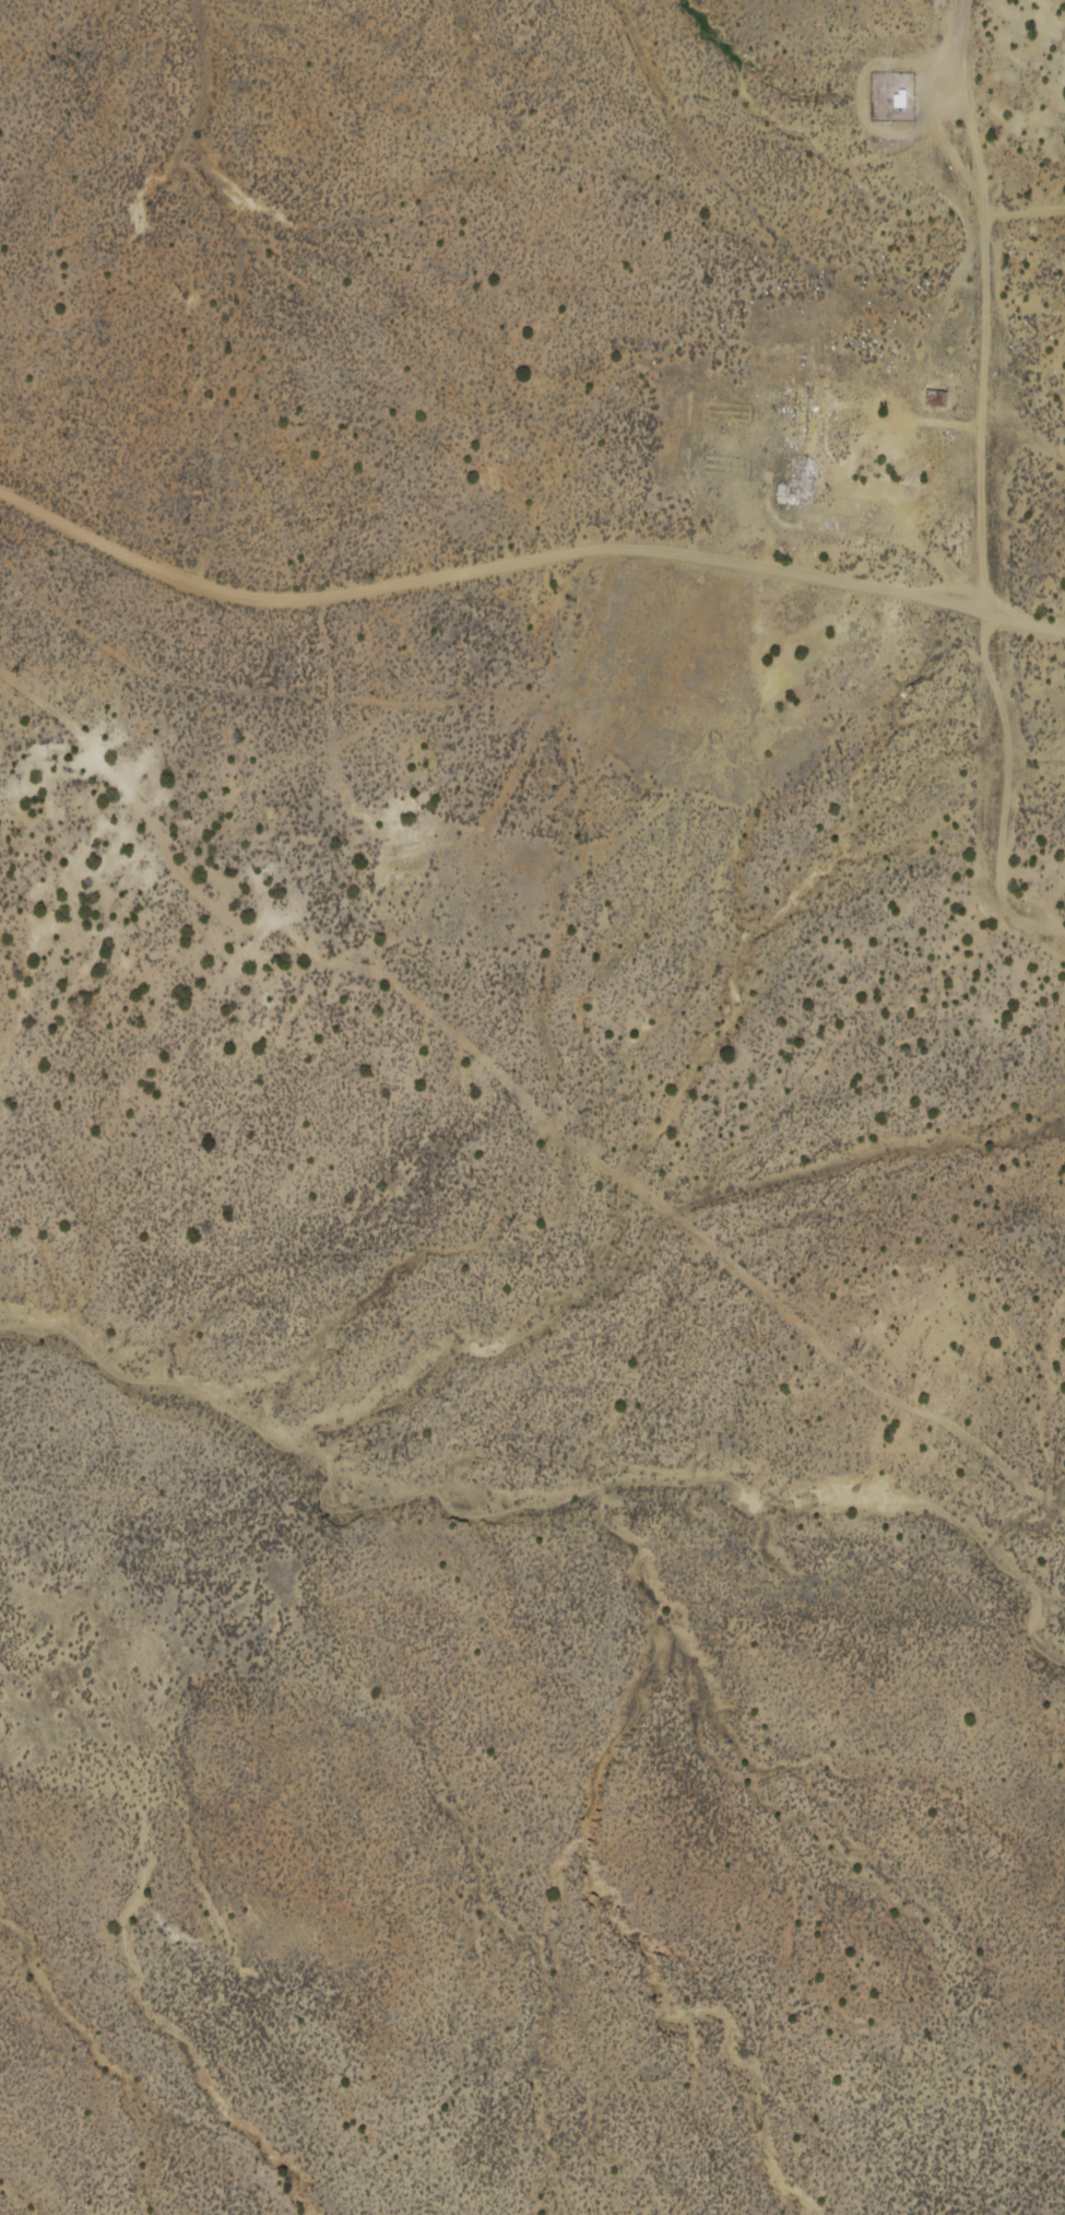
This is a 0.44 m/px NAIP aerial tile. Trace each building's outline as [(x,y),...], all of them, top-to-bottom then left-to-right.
[(874,92),(873,108),(911,110),(913,76),(885,75),(884,93),(874,92)] [(947,406),(947,389),(927,389),(927,406),(947,406)]
